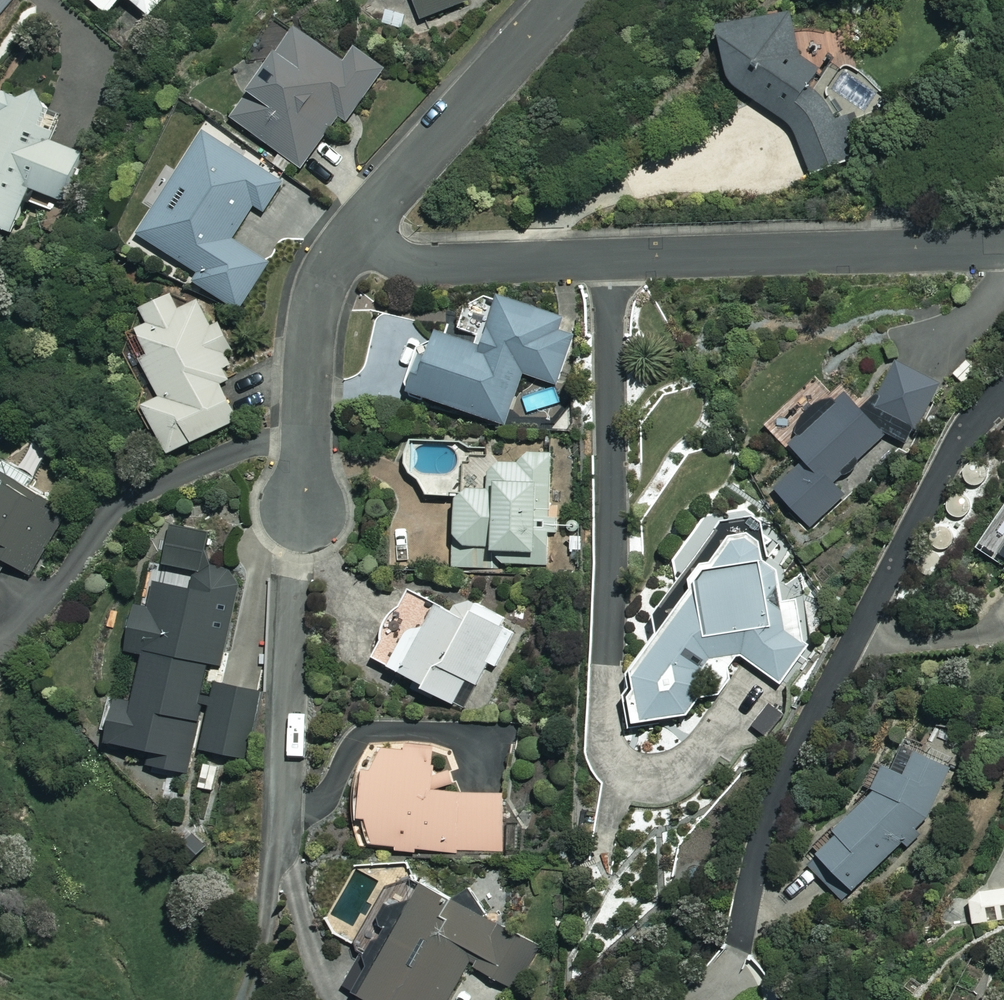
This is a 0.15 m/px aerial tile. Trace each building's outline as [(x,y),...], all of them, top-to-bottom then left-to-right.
[(14,0),(0,0),(0,17),(14,0)] [(204,107),(280,155),(351,43),(282,0),(272,0),(204,107)] [(370,14),(420,0),(366,0),(370,14)] [(760,165),(814,142),(780,61),(808,50),(787,0),(756,0),(675,33),(697,84),(722,74),(760,165)] [(42,92),(4,91),(0,101),(0,112),(1,112),(0,114),(0,227),(13,233),(34,188),(63,201),(84,155),(48,139),(54,125),(42,92)] [(265,166),(190,113),(117,214),(176,257),(170,266),(213,297),(247,250),(213,226),(232,199),(238,203),(265,166)] [(559,317),(467,288),(450,341),(436,336),(429,358),(422,355),(410,392),(507,423),(523,373),(558,384),(574,336),(555,330),(559,317)] [(178,310),(171,295),(144,307),(152,323),(141,328),(154,355),(147,358),(165,397),(148,405),(170,452),(239,420),(215,367),(236,357),(220,323),(212,327),(200,300),(178,310)] [(775,488),(816,532),(875,476),(860,460),(888,434),(903,442),(941,387),(898,361),(866,408),(840,383),(783,436),(806,460),(775,488)] [(456,567),(549,567),(550,454),(525,454),(525,463),(491,463),(491,486),(456,486),(456,567)] [(5,475),(0,483),(0,573),(7,561),(31,575),(68,511),(5,475)] [(801,601),(784,600),(782,569),(766,559),(764,518),(759,513),(725,520),(655,613),(669,624),(633,671),(635,722),(681,719),(726,658),(744,658),(779,684),(809,644),(803,639),(801,601)] [(989,566),(1003,577),(1003,546),(989,566)] [(212,662),(221,664),(228,630),(219,628),(224,602),(234,604),(241,573),(200,565),(194,590),(142,579),(127,650),(145,654),(134,704),(116,700),(108,741),(151,750),(148,764),(189,773),(194,748),(245,757),(257,690),(208,682),(212,662)] [(437,607),(403,592),(372,658),(426,684),(424,688),(455,703),(467,679),(478,684),(509,620),(445,590),(437,607)] [(875,791),(802,857),(835,894),(965,778),(925,734),(869,784),(875,791)] [(436,750),(381,747),(380,770),(366,769),(363,817),(373,818),(371,846),(501,853),(505,794),(434,790),(436,750)] [(416,878),(352,988),(372,999),(449,999),(470,964),(515,990),(539,949),(416,878)] [(971,889),(974,923),(1003,920),(1003,886),(971,889)]
